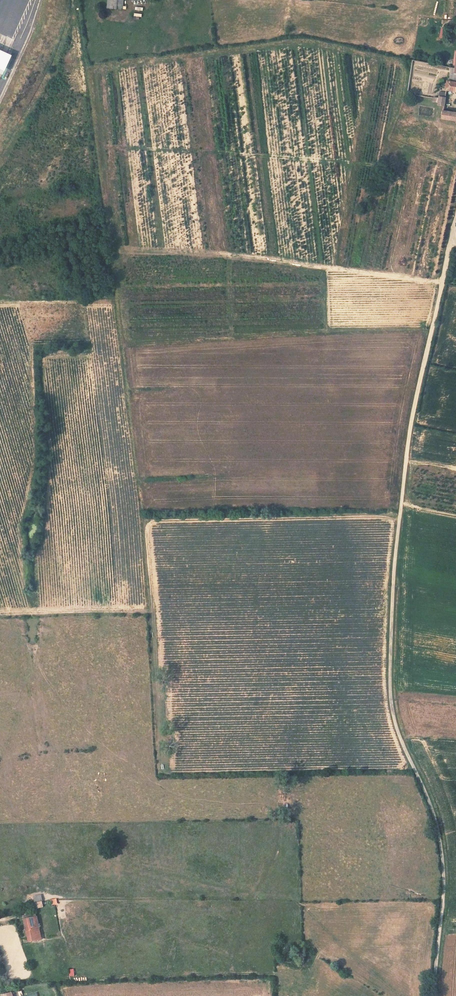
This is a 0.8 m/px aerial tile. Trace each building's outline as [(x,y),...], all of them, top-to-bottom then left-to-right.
[(109,8),(123,9),(124,0),(109,0),(109,8)] [(448,29),(441,28),(439,38),(446,39),(448,29)] [(8,72),(15,56),(0,49),(0,68),(8,72)] [(453,68),(451,80),(447,80),(445,90),(455,91),(455,69),(453,68)] [(440,105),(444,106),(445,99),(437,98),(436,101),(441,102),(440,105)] [(455,118),(455,112),(442,110),(441,117),(450,118),(449,122),(454,123),(455,118)] [(33,896),(35,909),(43,907),(41,894),(33,896)] [(25,920),(29,941),(42,939),(37,917),(25,920)]
